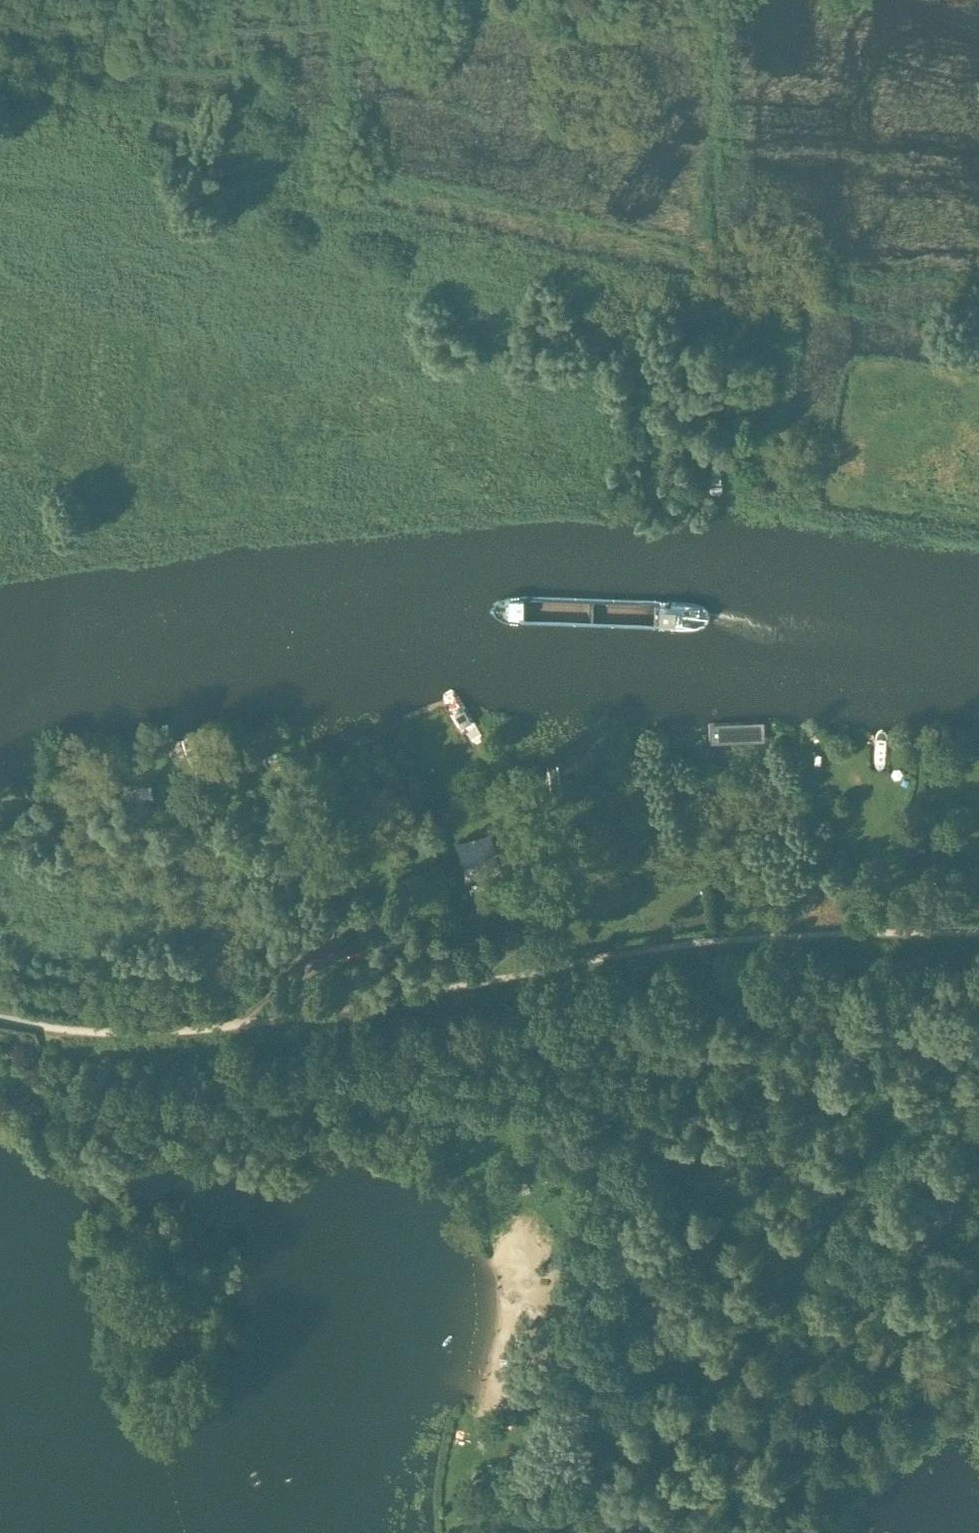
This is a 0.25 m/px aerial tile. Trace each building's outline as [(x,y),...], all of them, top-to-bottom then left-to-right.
[(636,478),(643,477),(640,461),(632,462),(636,478)]
